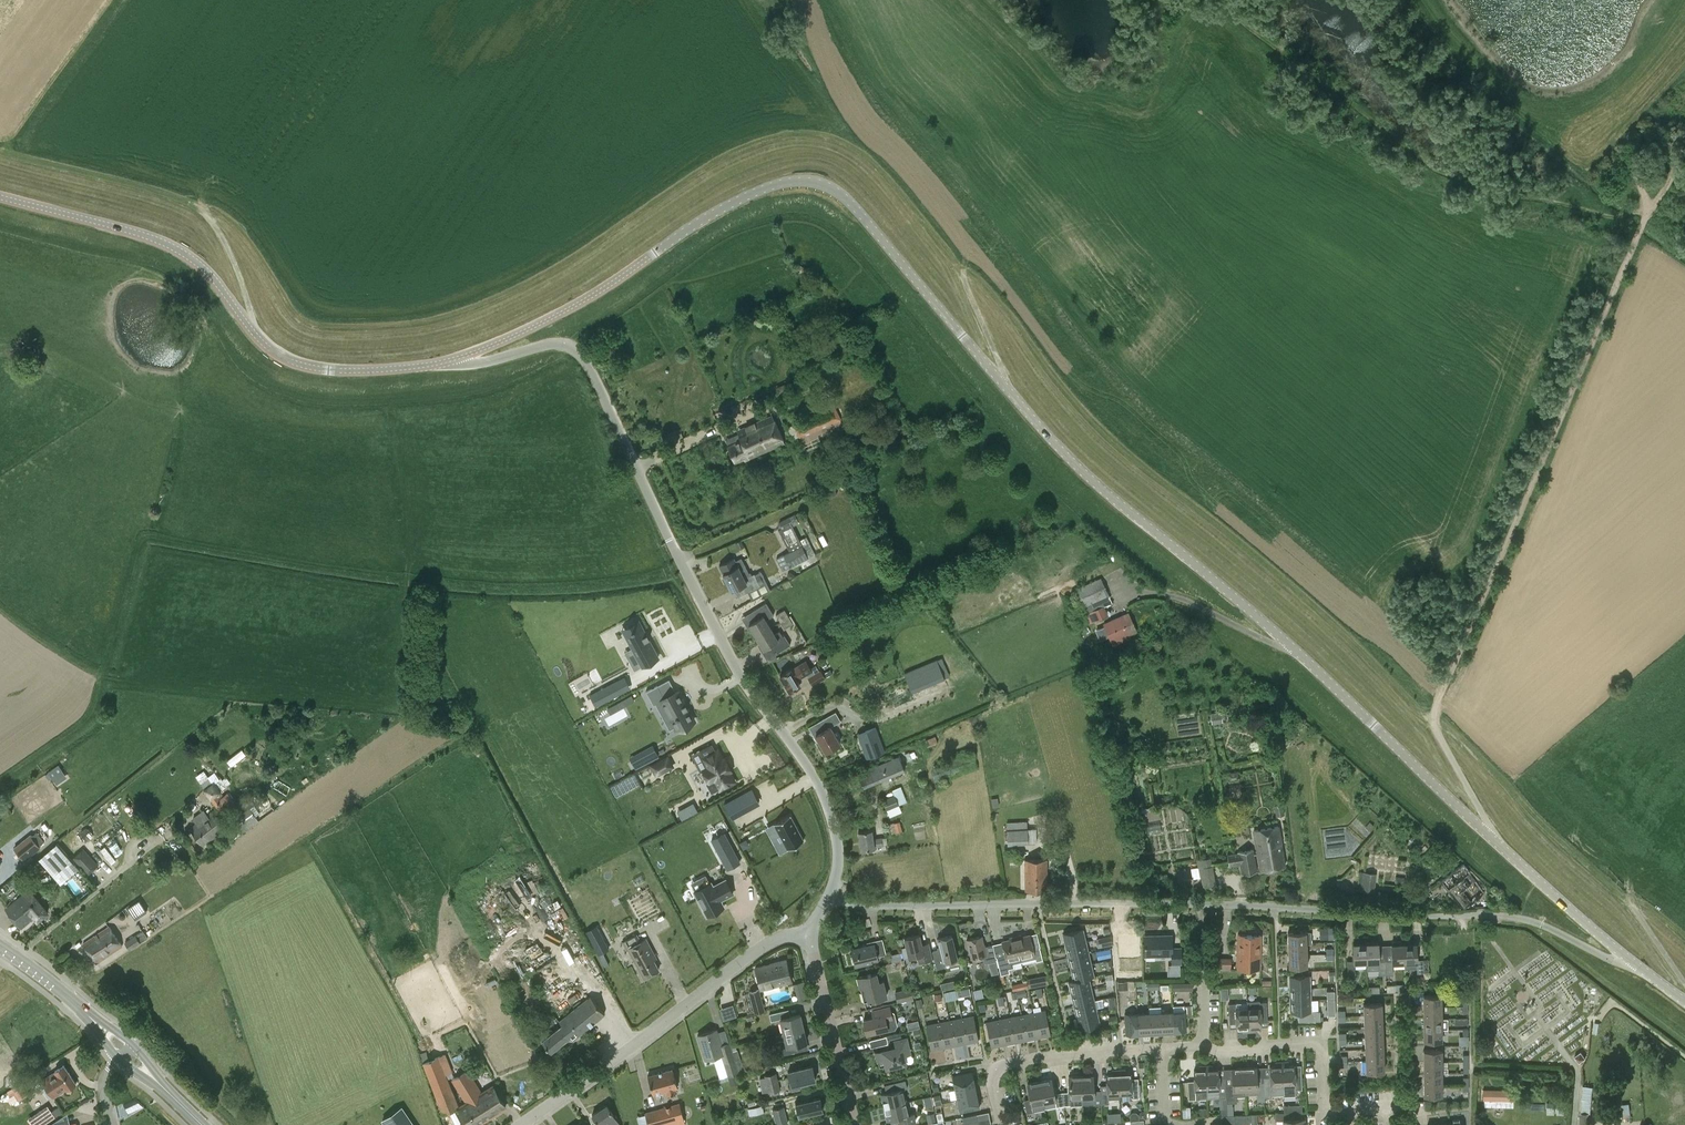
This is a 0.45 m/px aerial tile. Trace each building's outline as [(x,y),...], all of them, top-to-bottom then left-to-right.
[(744,460),(784,442),(772,415),(745,427),(746,430),(738,433),(741,440),(727,446),(734,461),(743,457),(744,460)] [(783,570),(790,567),(808,557),(802,545),(792,525),(798,521),(794,513),(780,521),(783,526),(778,529),(789,551),(776,557),(783,570)] [(760,585),(754,573),(751,575),(750,572),(749,572),(741,557),(735,560),(734,558),(719,565),(724,575),(723,577),(725,582),(727,582),(731,590),(742,585),(745,593),(760,585)] [(1112,603),(1101,577),(1074,589),(1083,607),(1086,605),(1088,610),(1086,611),(1087,613),(1085,614),(1090,624),(1092,623),(1108,616),(1104,606),(1112,603)] [(748,624),(756,636),(771,627),(766,619),(773,615),(766,602),(752,611),(757,619),(748,624)] [(776,614),(780,622),(789,616),(784,609),(776,614)] [(1137,631),(1129,612),(1104,624),(1113,644),(1130,637),(1129,634),(1137,631)] [(793,623),(789,616),(780,622),(784,628),(793,623)] [(639,619),(623,627),(643,664),(658,656),(639,619)] [(779,631),(775,634),(771,627),(756,636),(760,643),(763,648),(769,645),(775,654),(790,644),(784,635),(782,636),(779,631)] [(912,693),(945,679),(937,659),(904,673),(912,693)] [(806,674),(808,677),(819,670),(816,665),(810,669),(806,661),(799,665),(791,670),(790,669),(780,675),(790,691),(800,685),(797,680),(805,675),(806,674)] [(813,686),(826,678),(821,669),(819,670),(808,677),(813,686)] [(613,682),(590,694),(596,706),(620,694),(613,682)] [(657,685),(646,691),(654,705),(655,704),(661,701),(662,703),(672,720),(675,727),(677,730),(687,725),(692,722),(694,721),(691,715),(687,709),(688,708),(686,704),(685,704),(678,691),(676,692),(665,698),(657,685)] [(632,694),(620,701),(623,707),(635,700),(632,694)] [(830,727),(841,721),(835,712),(818,721),(823,730),(815,734),(825,751),(840,743),(830,727)] [(885,751),(876,726),(857,733),(866,758),(885,751)] [(724,758),(723,759),(717,749),(715,750),(712,743),(699,750),(708,766),(703,769),(710,782),(707,783),(712,792),(719,788),(720,789),(726,785),(727,787),(734,784),(732,782),(734,781),(729,771),(731,770),(724,758)] [(229,765),(243,753),(239,748),(225,760),(229,765)] [(659,755),(655,748),(641,756),(645,763),(659,755)] [(864,788),(905,770),(899,755),(857,773),(864,788)] [(674,766),(668,756),(650,765),(655,776),(674,766)] [(57,784),(68,777),(60,764),(49,771),(57,784)] [(759,802),(752,789),(724,804),(732,817),(759,802)] [(222,814),(232,807),(236,804),(227,793),(223,795),(220,791),(211,798),(222,814)] [(898,805),(894,796),(883,800),(887,810),(898,805)] [(693,802),(677,810),(682,818),(698,810),(693,802)] [(1276,816),(1284,815),(1282,803),(1274,805),(1276,816)] [(259,821),(252,811),(249,807),(231,821),(233,824),(241,834),(259,821)] [(212,813),(208,816),(204,810),(192,819),(196,825),(190,829),(203,846),(225,830),(218,822),(212,813)] [(790,815),(774,824),(775,824),(788,848),(787,848),(788,849),(804,840),(803,840),(790,816),(791,816),(790,815)] [(1148,830),(1164,827),(1163,818),(1146,822),(1148,830)] [(890,824),(893,833),(900,830),(897,821),(890,824)] [(1260,870),(1285,865),(1278,826),(1253,830),(1260,870)] [(86,827),(81,832),(88,839),(93,833),(86,827)] [(1027,828),(1008,829),(1008,843),(1028,842),(1027,828)] [(874,846),(882,845),(881,837),(873,838),(871,829),(858,831),(861,850),(874,848),(874,846)] [(724,832),(711,839),(727,869),(740,862),(724,832)] [(29,835),(14,848),(24,860),(39,847),(29,835)] [(39,858),(40,859),(52,873),(61,883),(67,878),(78,869),(79,868),(57,843),(39,858)] [(105,845),(100,848),(111,862),(115,859),(105,845)] [(82,846),(72,855),(88,873),(99,863),(82,846)] [(1240,873),(1257,870),(1253,849),(1226,854),(1228,866),(1239,864),(1240,873)] [(1371,856),(1369,869),(1396,871),(1397,858),(1371,856)] [(1025,890),(1047,890),(1047,858),(1024,859),(1025,890)] [(1214,882),(1210,860),(1196,862),(1197,869),(1191,871),(1192,880),(1199,878),(1201,884),(1214,882)] [(1464,907),(1483,892),(1469,873),(1470,872),(1463,863),(1440,880),(1448,889),(1449,888),(1464,907)] [(1362,882),(1373,883),(1374,874),(1363,873),(1362,882)] [(724,899),(733,894),(726,880),(713,887),(711,883),(695,892),(708,917),(724,908),(720,900),(724,898),(724,899)] [(30,891),(6,910),(21,928),(35,917),(38,920),(48,912),(30,891)] [(532,893),(526,896),(535,916),(542,913),(532,893)] [(148,911),(140,899),(128,907),(136,919),(148,911)] [(599,954),(603,952),(610,949),(597,925),(586,930),(599,954)] [(109,926),(84,944),(97,963),(122,946),(109,926)] [(1066,945),(1085,941),(1083,929),(1063,933),(1066,945)] [(136,935),(125,942),(130,950),(141,943),(148,938),(143,931),(136,935)] [(1288,945),(1306,944),(1311,944),(1311,932),(1287,933),(1288,945)] [(637,933),(622,941),(626,949),(628,948),(644,977),(659,969),(654,959),(651,955),(654,954),(645,937),(640,939),(637,933)] [(1021,935),(1016,936),(1022,961),(1035,958),(1036,961),(1043,959),(1040,947),(1033,948),(1030,934),(1022,936),(1021,935)] [(1088,940),(1090,948),(1111,943),(1109,934),(1088,940)] [(919,962),(932,959),(929,946),(923,948),(919,935),(905,938),(909,957),(917,955),(919,962)] [(944,961),(957,958),(952,935),(938,938),(940,947),(938,949),(932,951),(937,968),(945,967),(944,961)] [(1172,964),(1181,964),(1181,948),(1172,949),(1172,935),(1145,936),(1145,954),(1155,954),(1155,957),(1171,956),(1172,964)] [(1259,969),(1260,936),(1238,935),(1237,968),(1259,969)] [(981,936),(966,939),(970,959),(983,956),(985,963),(996,960),(992,944),(983,946),(981,936)] [(1022,961),(1016,936),(1010,938),(1010,939),(1002,941),(1005,955),(997,957),(1001,975),(1010,973),(1009,968),(1014,966),(1013,963),(1022,961)] [(1140,937),(1120,937),(1121,958),(1141,958),(1140,937)] [(866,945),(850,949),(854,966),(872,962),(878,960),(877,956),(886,954),(882,941),(872,943),(866,945)] [(1088,952),(1085,941),(1066,945),(1069,957),(1088,952)] [(1367,962),(1366,943),(1354,944),(1354,960),(1348,961),(1348,974),(1355,974),(1355,963),(1367,962)] [(1378,943),(1366,943),(1367,962),(1367,969),(1379,968),(1379,975),(1386,974),(1386,961),(1379,961),(1378,943)] [(1404,944),(1405,963),(1405,968),(1417,968),(1417,973),(1424,973),(1423,959),(1417,960),(1416,943),(1404,944)] [(1306,956),(1306,944),(1288,945),(1288,956),(1306,956)] [(1392,961),(1386,961),(1386,974),(1393,974),(1393,963),(1405,963),(1404,944),(1391,944),(1392,961)] [(1107,947),(1094,951),(1096,959),(1110,955),(1107,947)] [(1091,964),(1088,952),(1069,957),(1072,969),(1091,964)] [(1306,967),(1306,956),(1288,956),(1289,968),(1306,967)] [(761,989),(791,981),(786,960),(755,968),(761,989)] [(988,962),(990,969),(992,969),(993,973),(998,972),(995,961),(988,962)] [(1094,976),(1091,964),(1072,969),(1074,980),(1074,981),(1088,977),(1094,976)] [(864,1002),(887,996),(883,980),(878,981),(876,972),(858,977),(864,1002)] [(1010,982),(1012,990),(1047,983),(1045,975),(1010,982)] [(1290,988),(1310,987),(1310,975),(1290,976),(1290,988)] [(1074,981),(1074,980),(1069,981),(1072,994),(1091,989),(1088,977),(1074,981)] [(1117,989),(1133,988),(1132,980),(1116,981),(1117,989)] [(1192,983),(1173,983),(1173,991),(1192,991),(1192,983)] [(1320,995),(1325,996),(1325,989),(1333,990),(1333,987),(1320,986),(1320,995)] [(944,998),(970,995),(969,987),(943,990),(944,998)] [(1218,987),(1219,998),(1227,997),(1226,987),(1218,987)] [(1290,988),(1291,1000),(1310,999),(1310,987),(1290,988)] [(911,988),(894,992),(897,1003),(913,999),(911,988)] [(1094,1001),(1091,989),(1072,994),(1075,1005),(1094,1001)] [(755,1013),(764,1010),(759,990),(749,992),(755,1013)] [(1327,1000),(1334,1000),(1334,990),(1326,991),(1327,1000)] [(927,994),(928,1012),(935,1011),(934,999),(941,998),(941,993),(927,994)] [(596,1021),(605,1014),(590,995),(559,1021),(562,1024),(542,1040),(551,1052),(571,1036),(574,1039),(588,1027),(588,1026),(595,1020),(596,1021)] [(1423,1006),(1441,1006),(1441,995),(1423,995),(1423,1006)] [(1113,996),(1101,997),(1103,1008),(1114,1007),(1113,996)] [(1310,999),(1291,1000),(1291,1012),(1299,1012),(1299,1021),(1320,1020),(1320,1011),(1311,1011),(1310,999)] [(1335,1015),(1334,1000),(1327,1000),(1327,1016),(1335,1015)] [(1097,1012),(1094,1001),(1075,1005),(1077,1017),(1097,1012)] [(1266,1002),(1259,1002),(1259,1001),(1247,1001),(1247,1003),(1247,1009),(1248,1032),(1252,1032),(1252,1030),(1254,1028),(1261,1027),(1261,1026),(1260,1016),(1267,1016),(1266,1002)] [(718,1008),(723,1019),(735,1015),(731,1003),(718,1008)] [(1248,1032),(1247,1009),(1247,1003),(1228,1004),(1228,1018),(1235,1018),(1236,1029),(1242,1028),(1244,1030),(1244,1032),(1248,1032)] [(1363,1015),(1381,1015),(1381,1003),(1362,1004),(1363,1015)] [(1185,1005),(1173,1006),(1173,1011),(1174,1031),(1186,1030),(1185,1005)] [(874,1017),(864,1020),(867,1034),(887,1029),(887,1030),(894,1028),(896,1024),(893,1011),(890,1009),(889,1006),(877,1010),(872,1011),(874,1017)] [(1441,1018),(1441,1006),(1423,1006),(1423,1018),(1441,1018)] [(781,1019),(784,1033),(803,1028),(799,1014),(787,1017),(786,1010),(769,1014),(771,1021),(781,1019)] [(1046,1010),(1034,1013),(1039,1037),(1051,1035),(1046,1010)] [(1161,1012),(1162,1032),(1174,1031),(1173,1011),(1161,1012)] [(1099,1024),(1097,1012),(1077,1017),(1080,1029),(1099,1024)] [(1161,1012),(1149,1013),(1150,1033),(1162,1032),(1161,1012)] [(1034,1013),(1022,1015),(1027,1039),(1039,1037),(1034,1013)] [(1126,1034),(1138,1033),(1137,1013),(1125,1014),(1126,1034)] [(1138,1033),(1150,1033),(1149,1013),(1137,1013),(1138,1033)] [(1022,1015),(1010,1018),(1015,1042),(1027,1039),(1022,1015)] [(1382,1026),(1381,1015),(1363,1015),(1363,1027),(1382,1026)] [(974,1016),(962,1018),(967,1042),(979,1040),(974,1016)] [(962,1018),(950,1021),(955,1045),(967,1042),(962,1018)] [(1010,1018),(998,1020),(1003,1044),(1015,1042),(1010,1018)] [(1441,1018),(1423,1018),(1423,1029),(1441,1029),(1447,1029),(1447,1018),(1441,1018)] [(1003,1044),(998,1020),(986,1022),(991,1047),(1003,1044)] [(950,1021),(938,1023),(943,1047),(955,1045),(950,1021)] [(943,1047),(938,1023),(926,1025),(931,1050),(943,1047)] [(1364,1038),(1383,1037),(1382,1026),(1363,1027),(1364,1038)] [(803,1028),(784,1033),(785,1040),(776,1042),(779,1056),(795,1052),(793,1045),(806,1042),(803,1028)] [(1442,1040),(1441,1029),(1423,1029),(1423,1040),(1442,1040)] [(738,1073),(734,1060),(728,1043),(721,1045),(717,1030),(698,1036),(705,1060),(724,1055),(730,1076),(738,1073)] [(1383,1037),(1364,1038),(1364,1050),(1383,1049),(1383,1037)] [(904,1055),(910,1053),(906,1038),(895,1041),(896,1048),(876,1052),(880,1067),(886,1065),(887,1067),(906,1063),(904,1055)] [(879,1039),(880,1046),(888,1044),(886,1038),(879,1039)] [(1384,1060),(1383,1049),(1364,1050),(1365,1061),(1384,1060)] [(1423,1049),(1423,1061),(1441,1061),(1441,1049),(1423,1049)] [(1579,1062),(1586,1058),(1581,1052),(1575,1056),(1579,1062)] [(458,1106),(459,1106),(446,1074),(453,1071),(445,1053),(422,1063),(443,1114),(459,1107),(458,1106)] [(1384,1072),(1384,1060),(1365,1061),(1365,1072),(1384,1072)] [(1441,1061),(1423,1061),(1423,1072),(1441,1072),(1441,1061)] [(1271,1093),(1283,1093),(1281,1062),(1277,1063),(1277,1064),(1275,1066),(1269,1066),(1269,1078),(1263,1078),(1263,1083),(1263,1095),(1271,1094),(1271,1093)] [(1281,1062),(1283,1093),(1283,1094),(1295,1093),(1295,1090),(1302,1089),(1301,1076),(1294,1076),(1294,1065),(1287,1066),(1285,1064),(1285,1062),(1281,1062)] [(77,1083),(65,1065),(43,1079),(55,1097),(77,1083)] [(815,1081),(812,1065),(786,1072),(790,1090),(800,1087),(799,1085),(815,1081)] [(1207,1100),(1206,1066),(1201,1066),(1201,1069),(1199,1071),(1193,1071),(1194,1082),(1187,1082),(1188,1101),(1207,1100)] [(1209,1066),(1206,1066),(1207,1100),(1226,1099),(1225,1085),(1225,1080),(1218,1081),(1218,1070),(1212,1070),(1209,1068),(1209,1066)] [(1255,1067),(1243,1068),(1244,1094),(1256,1094),(1256,1100),(1264,1100),(1263,1095),(1263,1083),(1256,1083),(1255,1067)] [(1225,1085),(1226,1099),(1226,1104),(1236,1103),(1236,1095),(1244,1094),(1243,1068),(1231,1069),(1232,1085),(1225,1085)] [(675,1088),(677,1087),(672,1069),(648,1076),(653,1094),(665,1090),(667,1096),(676,1093),(675,1088)] [(459,1107),(470,1124),(476,1124),(506,1107),(492,1085),(481,1092),(467,1070),(453,1079),(466,1101),(459,1106),(458,1106),(459,1107)] [(1101,1090),(1101,1103),(1108,1103),(1108,1101),(1120,1100),(1120,1099),(1118,1071),(1114,1071),(1114,1074),(1113,1075),(1107,1075),(1107,1086),(1100,1086),(1101,1090)] [(1138,1077),(1131,1078),(1131,1074),(1124,1075),(1122,1073),(1122,1071),(1118,1071),(1120,1099),(1131,1099),(1139,1098),(1139,1095),(1138,1085),(1138,1084),(1138,1077)] [(955,1088),(975,1084),(972,1072),(953,1076),(955,1088)] [(1423,1072),(1423,1084),(1441,1084),(1441,1072),(1423,1072)] [(780,1090),(776,1073),(765,1076),(769,1093),(780,1090)] [(1094,1104),(1101,1103),(1101,1090),(1094,1091),(1093,1075),(1081,1076),(1082,1097),(1094,1097),(1094,1104)] [(9,1080),(12,1087),(0,1091),(0,1096),(3,1104),(28,1094),(21,1076),(9,1080)] [(1082,1097),(1081,1076),(1069,1076),(1070,1092),(1062,1092),(1064,1105),(1071,1105),(1082,1104),(1082,1097)] [(1052,1078),(1040,1081),(1044,1102),(1055,1100),(1057,1107),(1064,1105),(1062,1092),(1055,1094),(1052,1078)] [(889,1092),(881,1094),(884,1107),(906,1102),(903,1089),(907,1088),(905,1080),(888,1084),(889,1092)] [(1045,1109),(1044,1102),(1040,1081),(1027,1083),(1031,1099),(1024,1100),(1027,1113),(1045,1109)] [(955,1088),(958,1100),(977,1096),(975,1084),(955,1088)] [(1441,1084),(1423,1084),(1423,1095),(1441,1095),(1441,1084)] [(1483,1100),(1484,1100),(1513,1100),(1514,1100),(1515,1090),(1483,1089),(1483,1100)] [(980,1108),(977,1096),(958,1100),(960,1112),(980,1108)] [(796,1103),(795,1103),(798,1117),(799,1117),(799,1116),(823,1111),(820,1098),(796,1103)] [(648,1124),(685,1124),(686,1124),(679,1102),(645,1112),(648,1124)] [(884,1107),(888,1120),(891,1119),(893,1124),(901,1124),(915,1122),(913,1113),(909,1114),(906,1102),(884,1107)] [(1617,1103),(1618,1113),(1628,1113),(1628,1103),(1617,1103)] [(27,1117),(32,1124),(41,1124),(62,1112),(58,1106),(50,1110),(47,1105),(27,1117)] [(592,1115),(599,1124),(616,1124),(618,1123),(613,1116),(614,1116),(606,1105),(592,1115)] [(772,1109),(776,1124),(784,1124),(787,1124),(783,1107),(772,1109)] [(392,1124),(419,1124),(407,1112),(392,1124)] [(1106,1112),(1106,1121),(1119,1121),(1119,1112),(1106,1112)] [(1282,1124),(1304,1124),(1304,1118),(1288,1119),(1288,1113),(1275,1113),(1275,1120),(1282,1120),(1282,1124)] [(1589,1113),(1581,1113),(1580,1124),(1588,1124),(1589,1113)] [(962,1117),(964,1124),(978,1121),(976,1114),(962,1117)] [(1251,1124),(1251,1115),(1235,1115),(1236,1124),(1240,1124),(1251,1124)]
